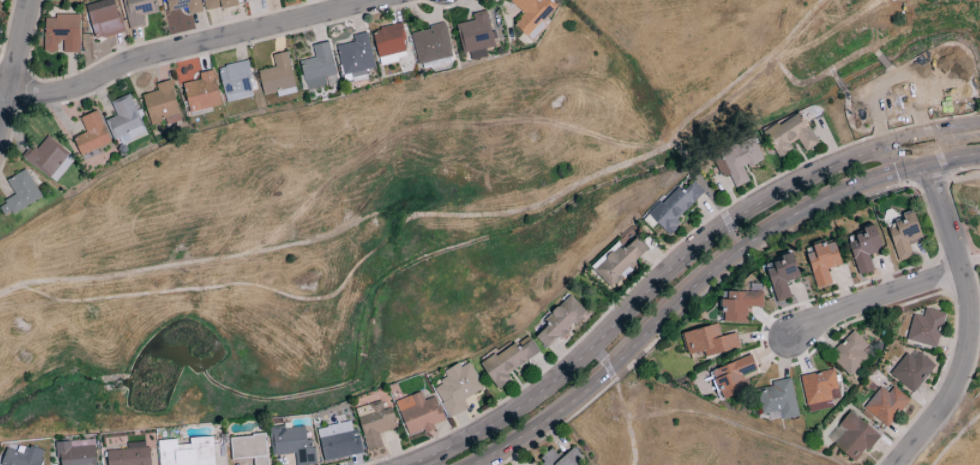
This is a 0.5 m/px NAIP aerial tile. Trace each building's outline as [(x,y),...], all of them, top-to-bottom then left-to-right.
[(94,40),(123,33),(114,0),(106,0),(85,5),(94,40)] [(154,0),(122,0),(129,29),(144,25),(142,16),(157,13),(154,0)] [(167,12),(186,8),(188,15),(202,12),(199,0),(165,0),(167,12)] [(237,5),(236,0),(202,0),(205,12),(237,5)] [(549,0),(511,0),(509,2),(522,14),(513,23),(529,38),(557,8),(549,0)] [(457,24),(462,54),(469,53),(471,60),(487,57),(485,48),(497,46),(494,31),(490,32),(487,11),(472,14),(473,21),(457,24)] [(80,52),(80,15),(54,15),(54,18),(44,18),(44,52),(57,52),(57,43),(62,43),(63,53),(80,52)] [(380,66),(399,62),(398,57),(407,55),(400,24),(372,30),(380,66)] [(452,57),(444,24),(409,32),(417,65),(452,57)] [(374,68),(367,32),(352,35),(353,42),(336,46),(342,76),(350,74),(351,78),(366,75),(365,70),(374,68)] [(326,86),(324,78),(335,76),(328,42),(312,45),(314,58),(300,61),(306,90),(326,86)] [(272,55),(275,68),(258,71),(263,96),(277,93),(278,96),(295,92),(287,52),(272,55)] [(226,103),(255,96),(245,61),(217,68),(226,103)] [(220,106),(213,70),(199,73),(200,80),(183,83),(189,113),(220,106)] [(141,95),(151,125),(164,121),(166,127),(182,122),(170,80),(155,85),(157,91),(141,95)] [(146,135),(129,94),(110,102),(116,116),(107,119),(118,147),(146,135)] [(80,118),(86,133),(73,138),(80,155),(110,144),(97,111),(80,118)] [(776,156),(800,143),(804,152),(817,145),(799,111),(762,131),(776,156)] [(763,161),(752,137),(719,151),(735,188),(750,181),(744,169),(763,161)] [(45,138),(38,149),(30,144),(20,160),(58,182),(74,156),(45,138)] [(24,170),(6,181),(15,196),(0,206),(0,210),(6,219),(41,196),(24,170)] [(648,216),(670,235),(680,223),(677,221),(703,190),(693,181),(683,191),(675,184),(648,216)] [(921,237),(912,211),(902,215),(904,219),(893,222),(895,227),(887,229),(897,262),(913,257),(908,242),(921,237)] [(882,251),(874,225),(863,228),(865,233),(847,238),(857,275),(873,271),(868,255),(882,251)] [(617,243),(591,267),(611,288),(649,251),(636,237),(624,250),(617,243)] [(841,265),(834,241),(812,247),(814,253),(806,255),(816,289),(831,285),(827,269),(841,265)] [(800,278),(791,253),(772,259),(775,268),(766,271),(776,302),(791,298),(786,283),(800,278)] [(762,308),(763,293),(727,292),(726,300),(720,300),(719,312),(724,312),(723,322),(747,323),(747,307),(762,308)] [(547,326),(535,337),(547,350),(587,313),(570,295),(543,321),(547,326)] [(922,317),(913,314),(906,340),(935,348),(945,314),(924,308),(922,317)] [(681,333),(687,356),(703,352),(705,357),(739,349),(735,333),(720,337),(717,325),(681,333)] [(870,359),(862,351),(868,345),(853,331),(828,355),(851,378),(870,359)] [(497,390),(511,380),(507,374),(539,352),(531,340),(517,349),(513,343),(480,365),(497,390)] [(890,374),(912,393),(934,367),(912,348),(890,374)] [(710,371),(721,400),(747,390),(742,376),(757,370),(752,355),(710,371)] [(432,387),(449,419),(468,409),(463,400),(484,389),(469,362),(461,367),(459,363),(443,371),(447,379),(432,387)] [(799,377),(806,406),(840,398),(833,369),(799,377)] [(798,417),(790,378),(770,382),(771,387),(757,390),(762,416),(780,412),(781,420),(798,417)] [(881,388),(863,408),(885,428),(909,401),(894,387),(887,394),(881,388)] [(444,421),(435,397),(424,401),(420,392),(395,401),(407,436),(422,431),(424,434),(434,430),(432,425),(444,421)] [(366,452),(382,448),(379,434),(397,429),(391,408),(383,410),(381,403),(355,409),(366,452)] [(850,411),(880,436),(868,451),(865,449),(854,462),(834,445),(835,443),(829,438),(839,425),(850,411)] [(362,455),(359,437),(352,438),(350,423),(318,428),(322,461),(362,455)] [(316,464),(313,441),(306,441),(304,427),(269,431),(272,456),(295,454),(296,464),(311,464),(316,464)] [(231,460),(253,459),(254,464),(267,464),(266,436),(230,437),(231,460)] [(212,437),(189,438),(190,445),(176,446),(176,440),(158,441),(159,464),(214,464),(212,437)] [(56,459),(60,459),(61,464),(96,464),(94,440),(72,441),(55,443),(56,459)] [(149,442),(126,443),(126,450),(106,451),(107,464),(150,464),(149,442)] [(44,452),(19,444),(16,452),(7,449),(2,464),(40,464),(44,452)] [(537,464),(577,464),(583,459),(573,448),(561,458),(553,449),(536,464),(537,464)]
